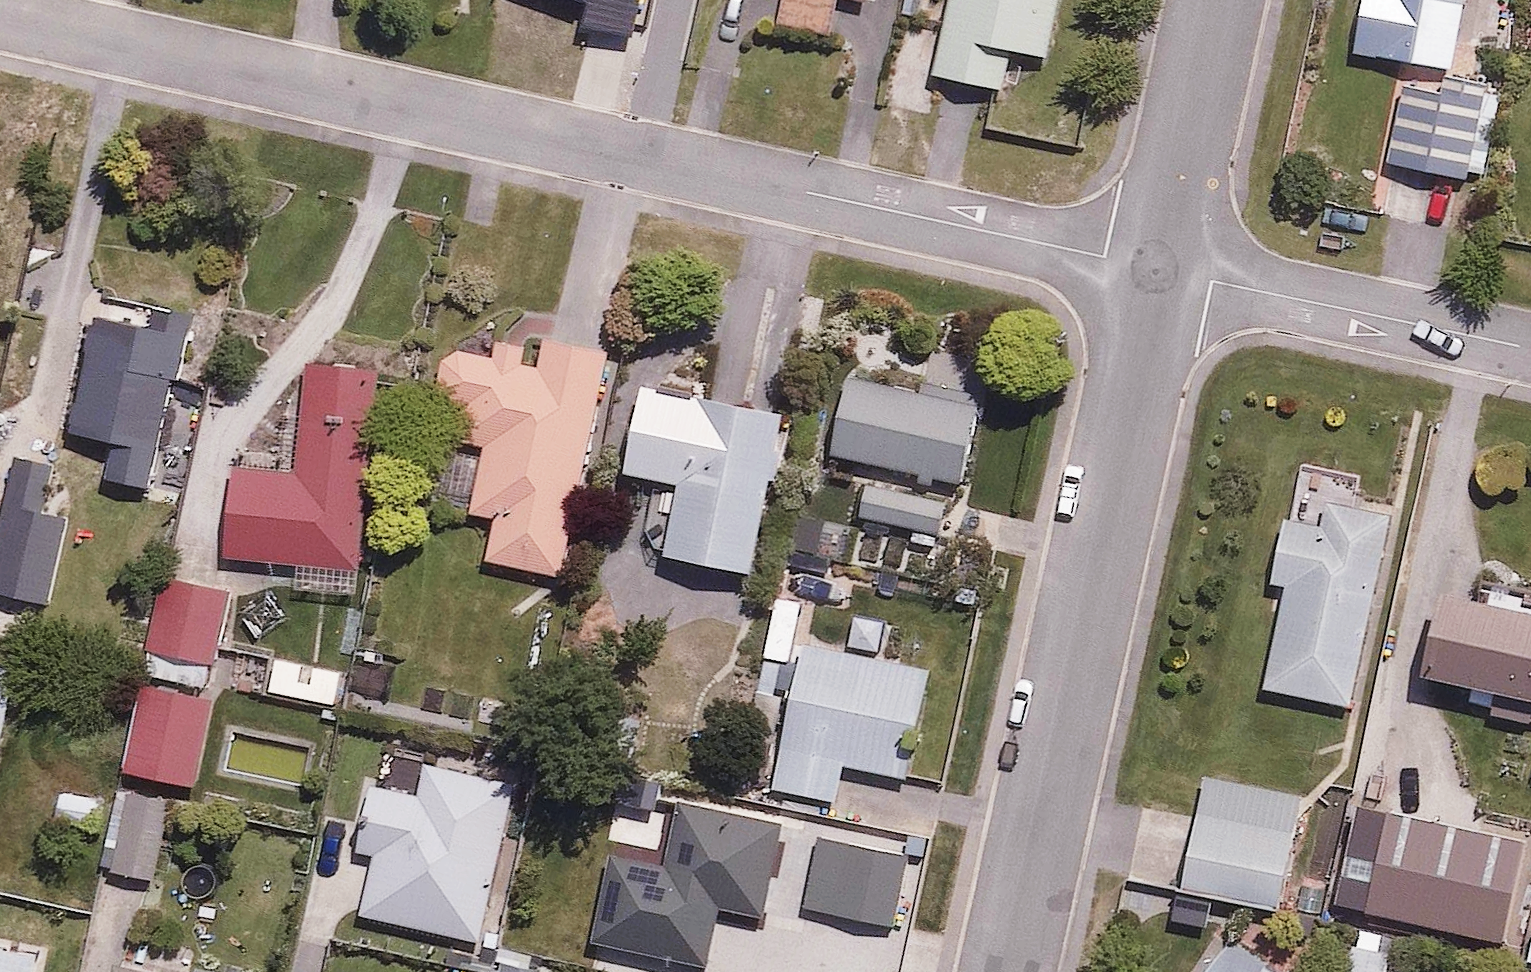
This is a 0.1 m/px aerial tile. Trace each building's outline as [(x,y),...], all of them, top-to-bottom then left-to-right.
[(781,21),(832,33),(840,0),(786,0),(781,21)] [(926,67),(1012,84),(1018,52),(1045,58),(1056,0),(907,0),(905,11),(936,17),(932,37),(903,32),(901,44),(930,50),(926,67)] [(1380,29),(1462,44),(1470,0),(1385,0),(1380,29)] [(1487,160),(1505,92),(1412,67),(1388,156),(1464,176),(1470,155),(1487,160)] [(190,316),(144,306),(141,320),(101,311),(75,430),(115,439),(108,471),(155,481),(190,316)] [(447,354),(441,366),(441,381),(446,396),(468,405),(460,440),(484,446),(471,508),(497,514),(486,560),(561,577),(611,347),(549,333),(542,363),(526,359),(529,345),(502,339),(499,354),(459,345),(447,354)] [(858,356),(835,458),(964,487),(987,384),(858,356)] [(297,468),(236,465),(232,555),(293,558),(292,584),(360,587),(371,370),(302,367),(297,468)] [(649,385),(636,468),(689,477),(677,551),(761,564),(786,406),(649,385)] [(11,455),(0,528),(0,591),(53,599),(73,464),(11,455)] [(957,499),(871,476),(862,511),(947,533),(957,499)] [(1322,523),(1289,515),(1274,578),(1290,581),(1265,684),(1347,703),(1393,512),(1328,497),(1322,523)] [(231,588),(164,572),(147,641),(215,657),(231,588)] [(1491,577),(1486,599),(1440,589),(1422,670),(1530,694),(1530,586),(1491,577)] [(347,667),(278,649),(269,685),(338,703),(347,667)] [(908,774),(930,677),(810,650),(779,789),(840,803),(849,760),(908,774)] [(0,655),(0,751),(18,658),(0,655)] [(215,694),(143,681),(127,770),(200,783),(215,694)] [(313,739),(226,717),(212,771),(299,793),(313,739)] [(521,787),(434,766),(427,792),(363,776),(332,902),(483,940),(521,787)] [(1172,932),(1182,887),(1274,908),(1300,796),(1208,775),(1197,821),(1140,808),(1114,919),(1172,932)] [(175,794),(119,784),(104,868),(159,878),(175,794)] [(785,821),(691,801),(678,862),(617,849),(597,943),(715,968),(728,910),(765,917),(785,821)] [(1458,846),(1360,824),(1343,899),(1441,921),(1458,846)] [(917,851),(821,832),(806,910),(902,929),(917,851)] [(1355,927),(1347,971),(1387,971),(1394,934),(1355,927)] [(0,938),(0,971),(34,971),(40,947),(0,938)] [(1201,971),(1269,971),(1223,940),(1201,971)] [(500,961),(498,971),(542,971),(542,970),(500,961)] [(117,963),(115,971),(164,971),(117,963)] [(198,964),(197,971),(240,971),(198,964)]
